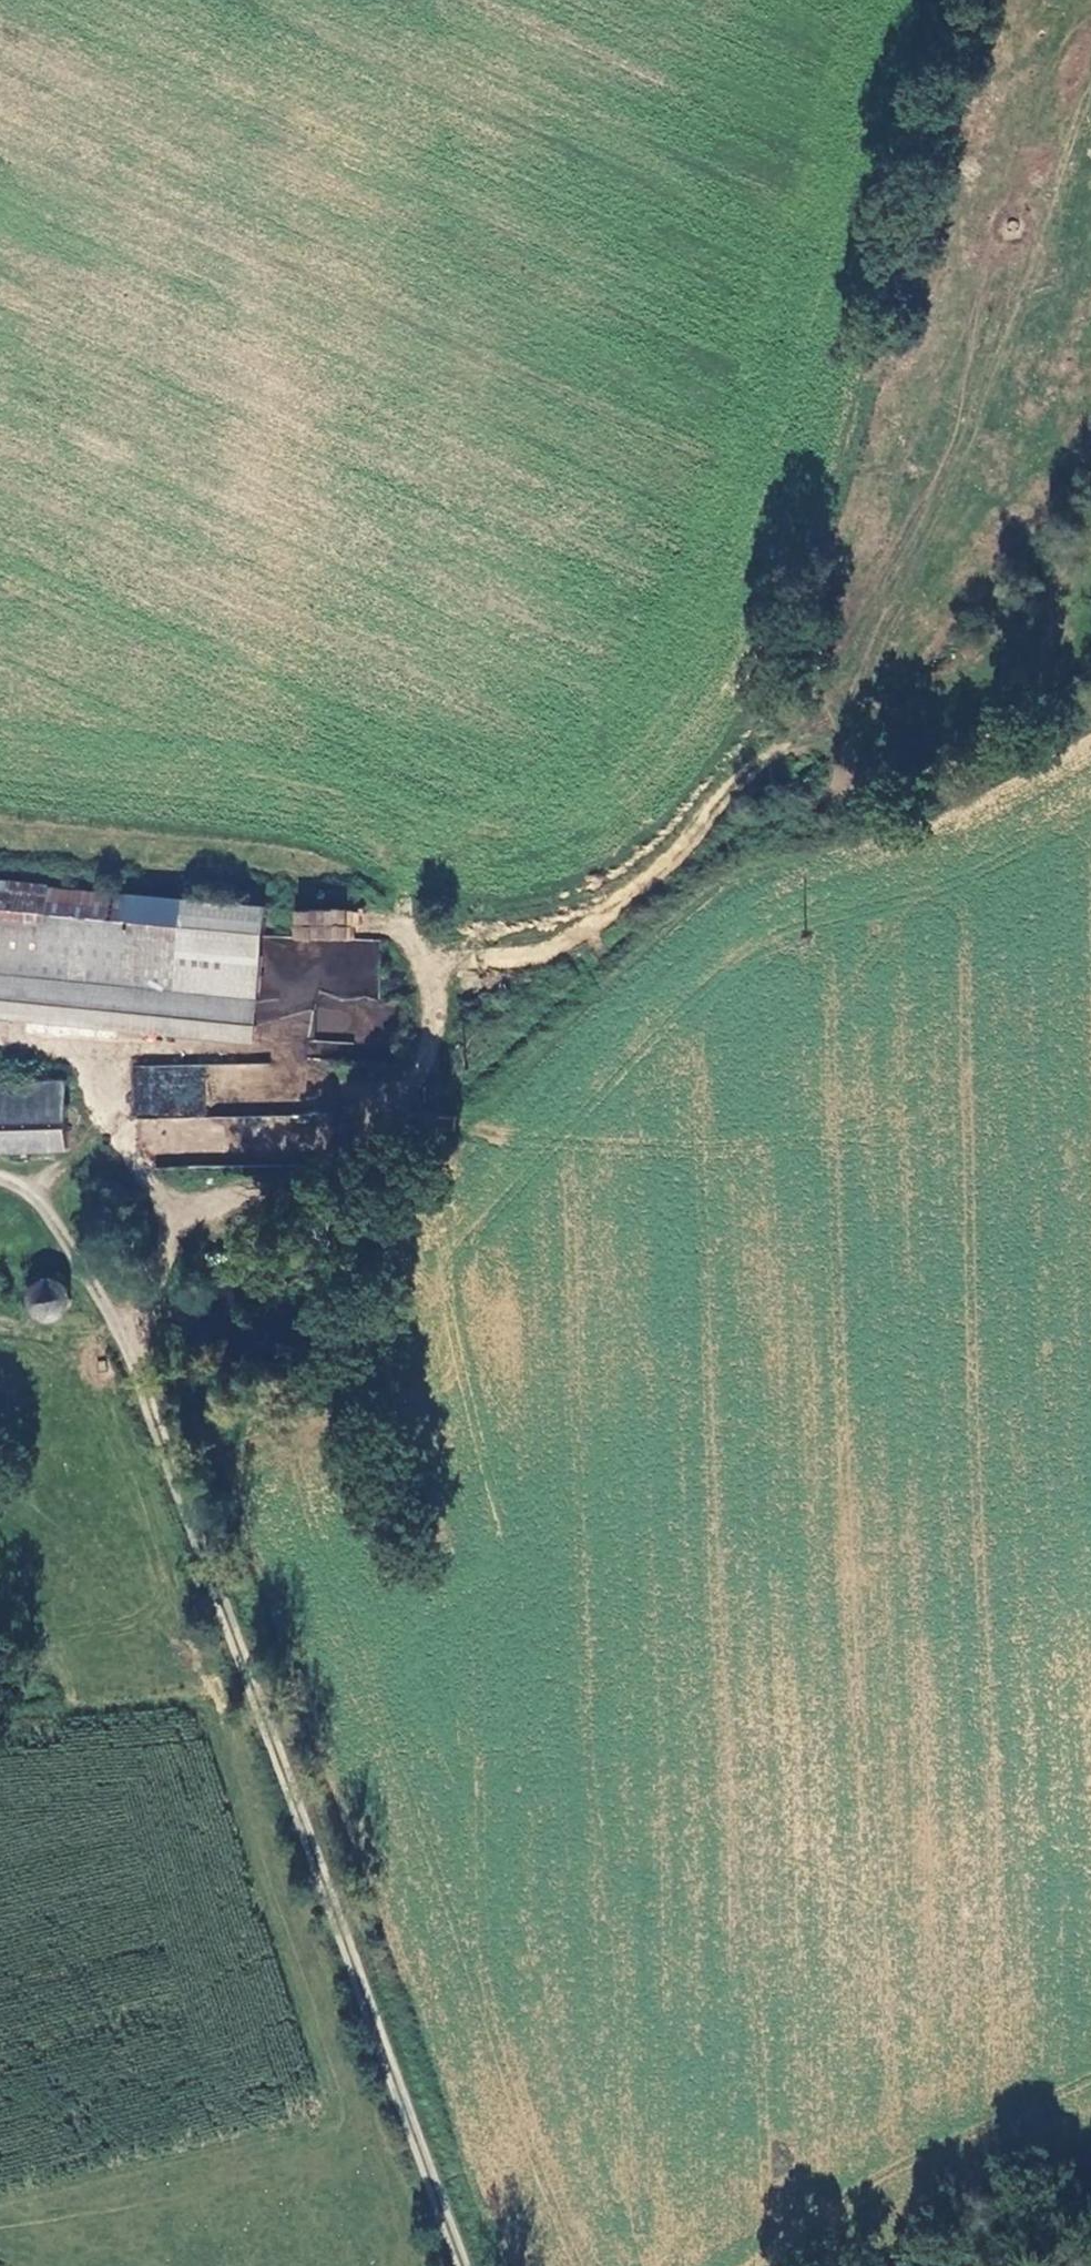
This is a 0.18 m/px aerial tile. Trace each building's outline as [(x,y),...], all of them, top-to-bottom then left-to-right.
[(251,1024),(261,904),(0,881),(0,1001),(251,1024)] [(355,942),(356,911),(293,909),(292,940),(355,942)] [(347,993),(376,995),(380,942),(351,939),(347,993)] [(204,1116),(205,1065),(132,1063),(131,1114),(204,1116)] [(66,1148),(62,1079),(0,1082),(0,1150),(66,1148)] [(323,1114),(289,1117),(290,1121),(278,1122),(280,1150),(326,1145),(323,1114)] [(201,1138),(227,1138),(227,1148),(270,1148),(271,1118),(201,1117),(201,1138)] [(62,1279),(51,1275),(40,1277),(31,1284),(26,1295),(27,1306),(33,1315),(43,1321),(54,1322),(64,1317),(71,1308),(73,1297),(70,1286),(62,1279)]
